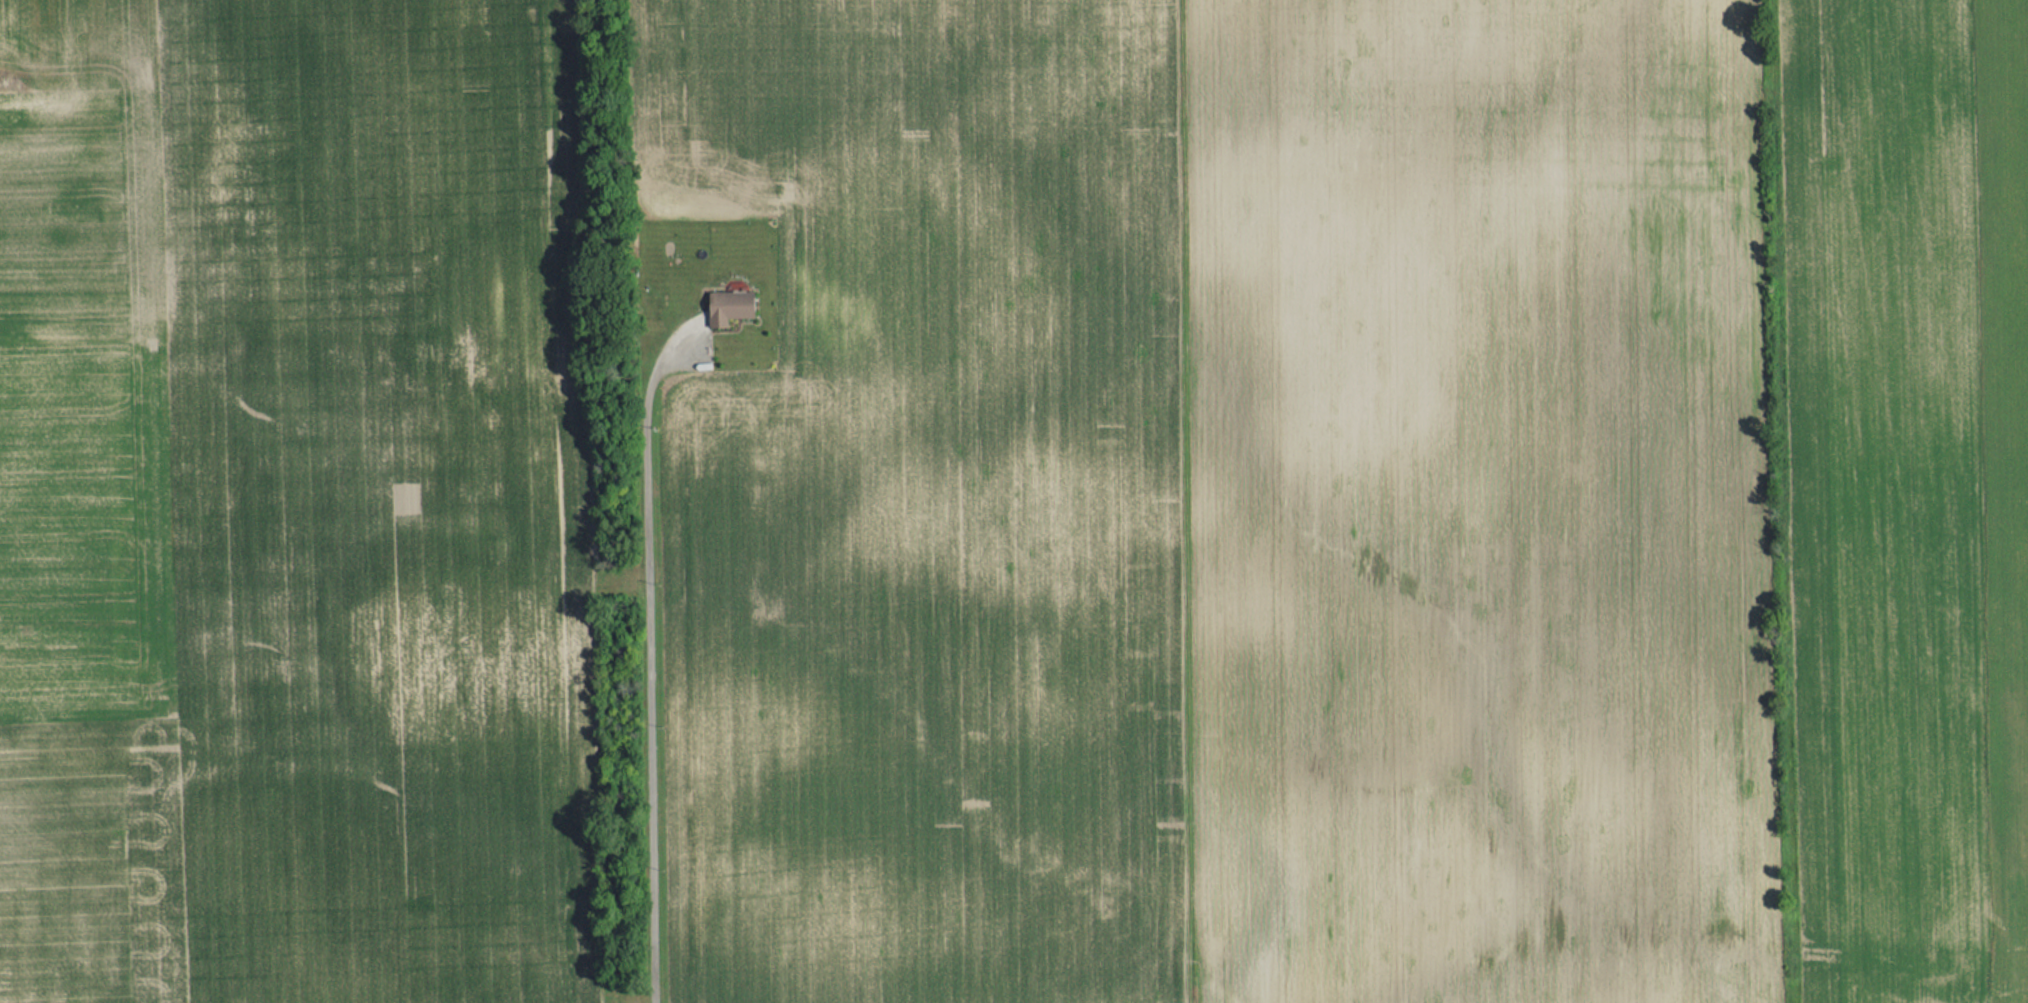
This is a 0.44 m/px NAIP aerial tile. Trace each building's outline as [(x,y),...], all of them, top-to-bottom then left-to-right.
[(754,319),(754,294),(707,294),(707,329),(727,329),(727,319),(754,319)]
